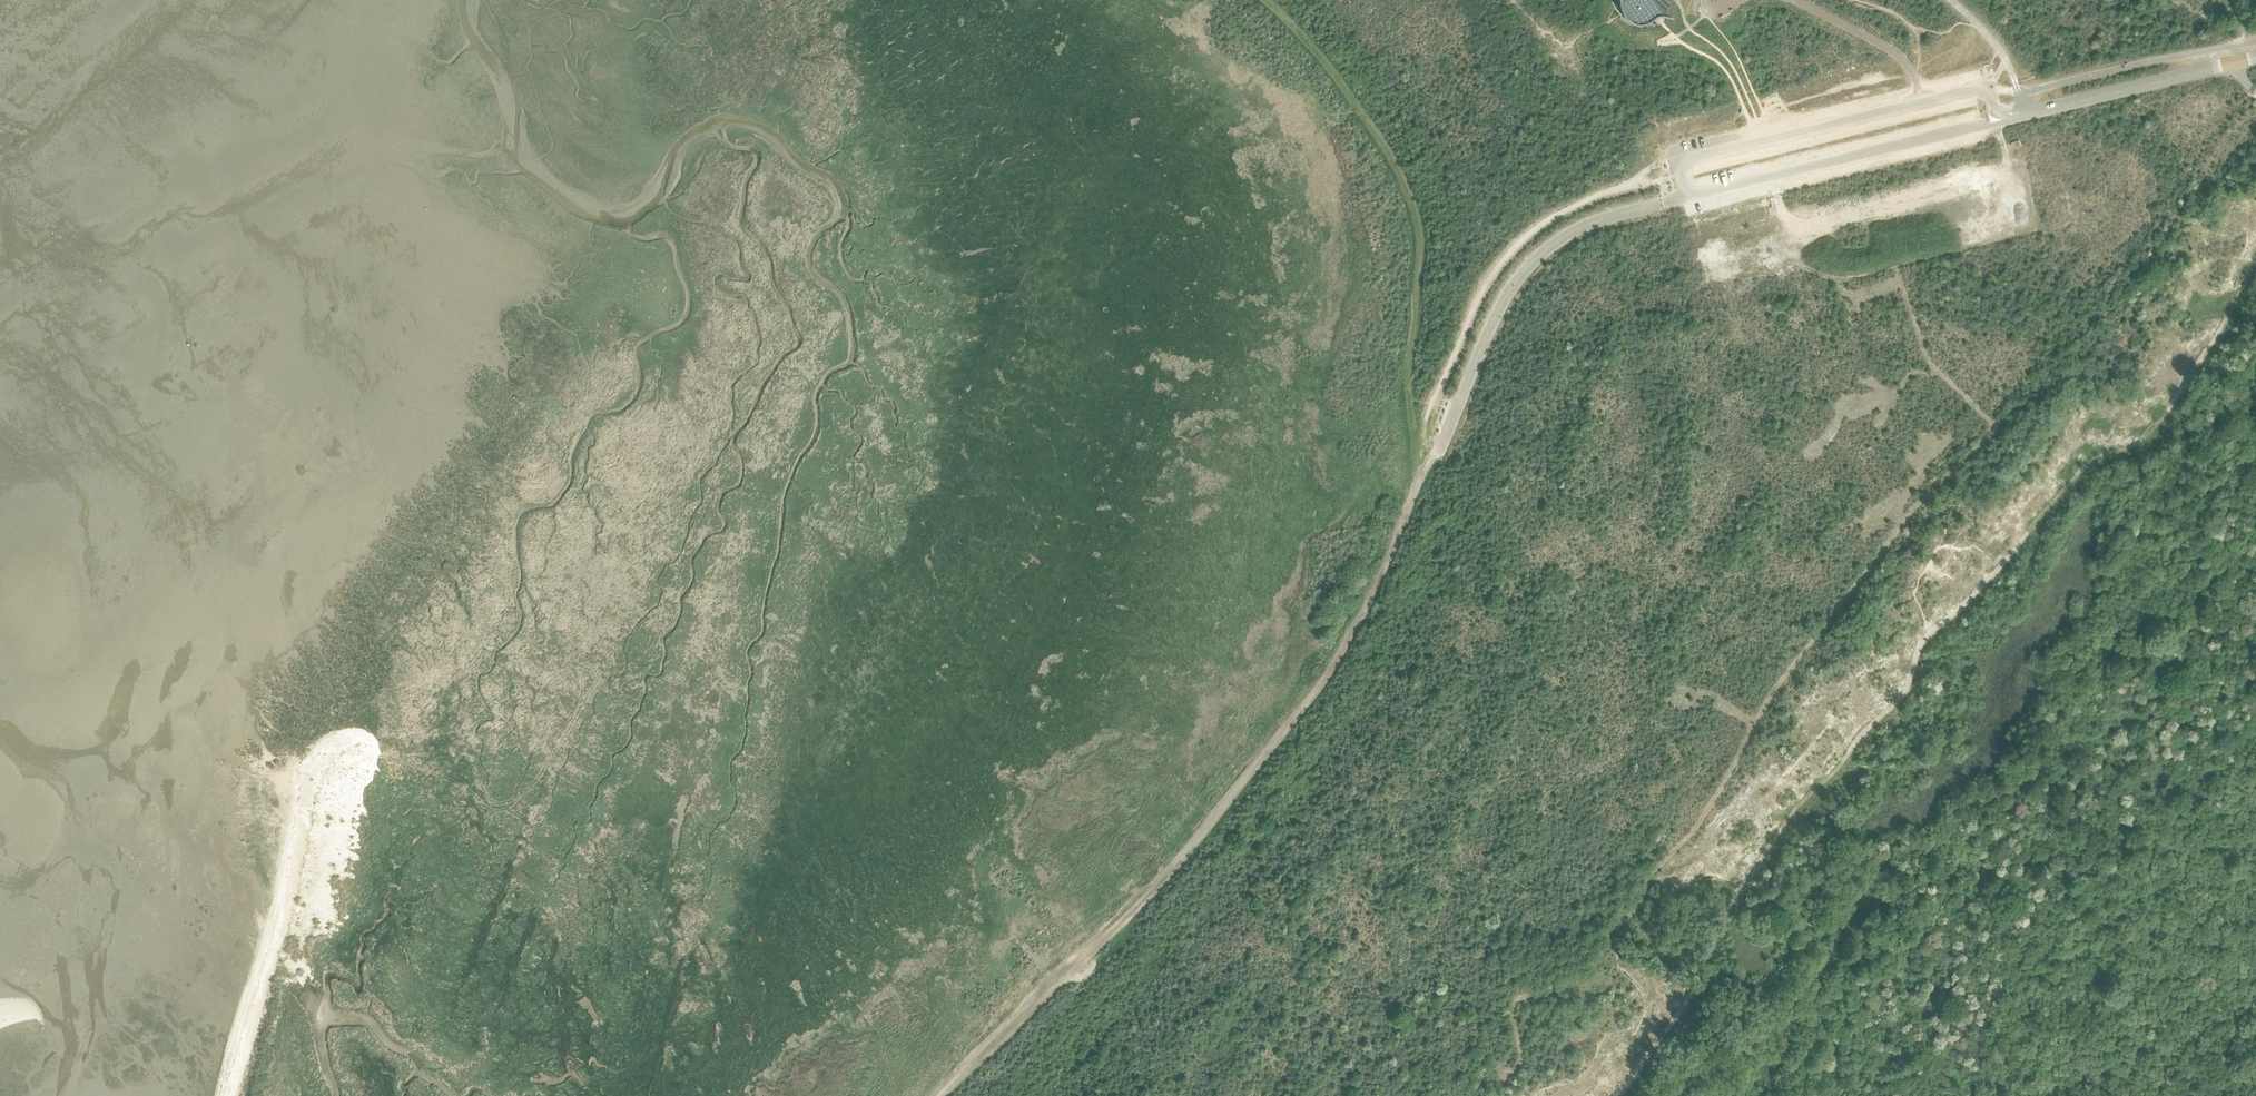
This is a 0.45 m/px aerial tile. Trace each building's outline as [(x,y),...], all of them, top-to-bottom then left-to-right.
[(1637,1),(1636,2),(1635,4),(1634,6),(1632,7),(1631,9),(1629,11),(1629,14),(1631,16),(1633,18),(1636,18),(1640,16),(1644,15),(1646,14),(1649,14),(1653,14),(1656,15),(1658,15),(1662,16),(1674,19),(1676,11),(1696,16),(1699,4),(1700,0),(1637,0),(1637,1)]
